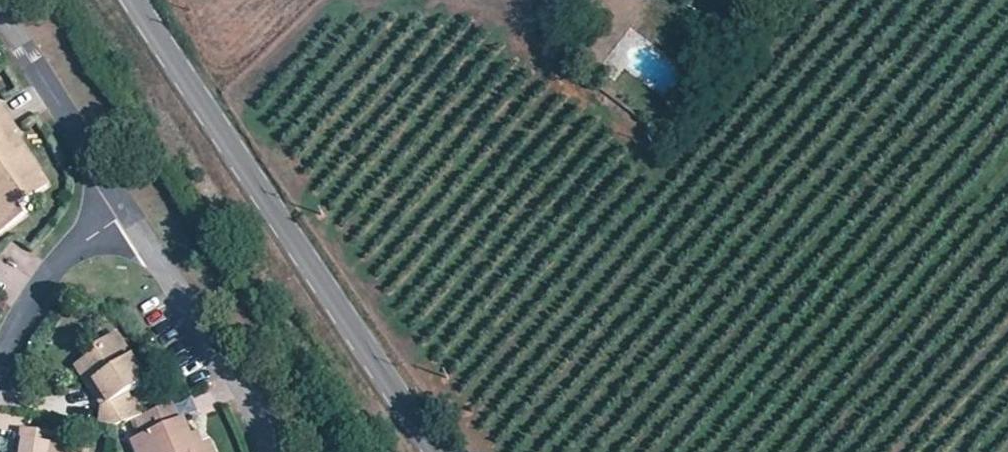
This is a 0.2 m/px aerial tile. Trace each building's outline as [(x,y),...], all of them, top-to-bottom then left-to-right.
[(27,217),(20,207),(44,190),(33,174),(38,170),(13,135),(17,132),(0,109),(0,236),(27,217)] [(49,186),(38,170),(33,174),(44,190),(49,186)] [(105,405),(117,424),(141,410),(130,391),(151,379),(123,333),(100,347),(104,351),(82,364),(94,386),(103,381),(114,401),(105,405)] [(203,445),(195,449),(189,435),(183,418),(177,420),(170,402),(141,414),(150,433),(132,440),(137,451),(214,451),(209,442),(203,445)] [(100,424),(117,424),(105,405),(100,424)] [(51,450),(54,435),(24,430),(21,446),(35,448),(35,451),(64,451),(51,450)] [(197,432),(189,435),(195,449),(203,445),(197,432)]
